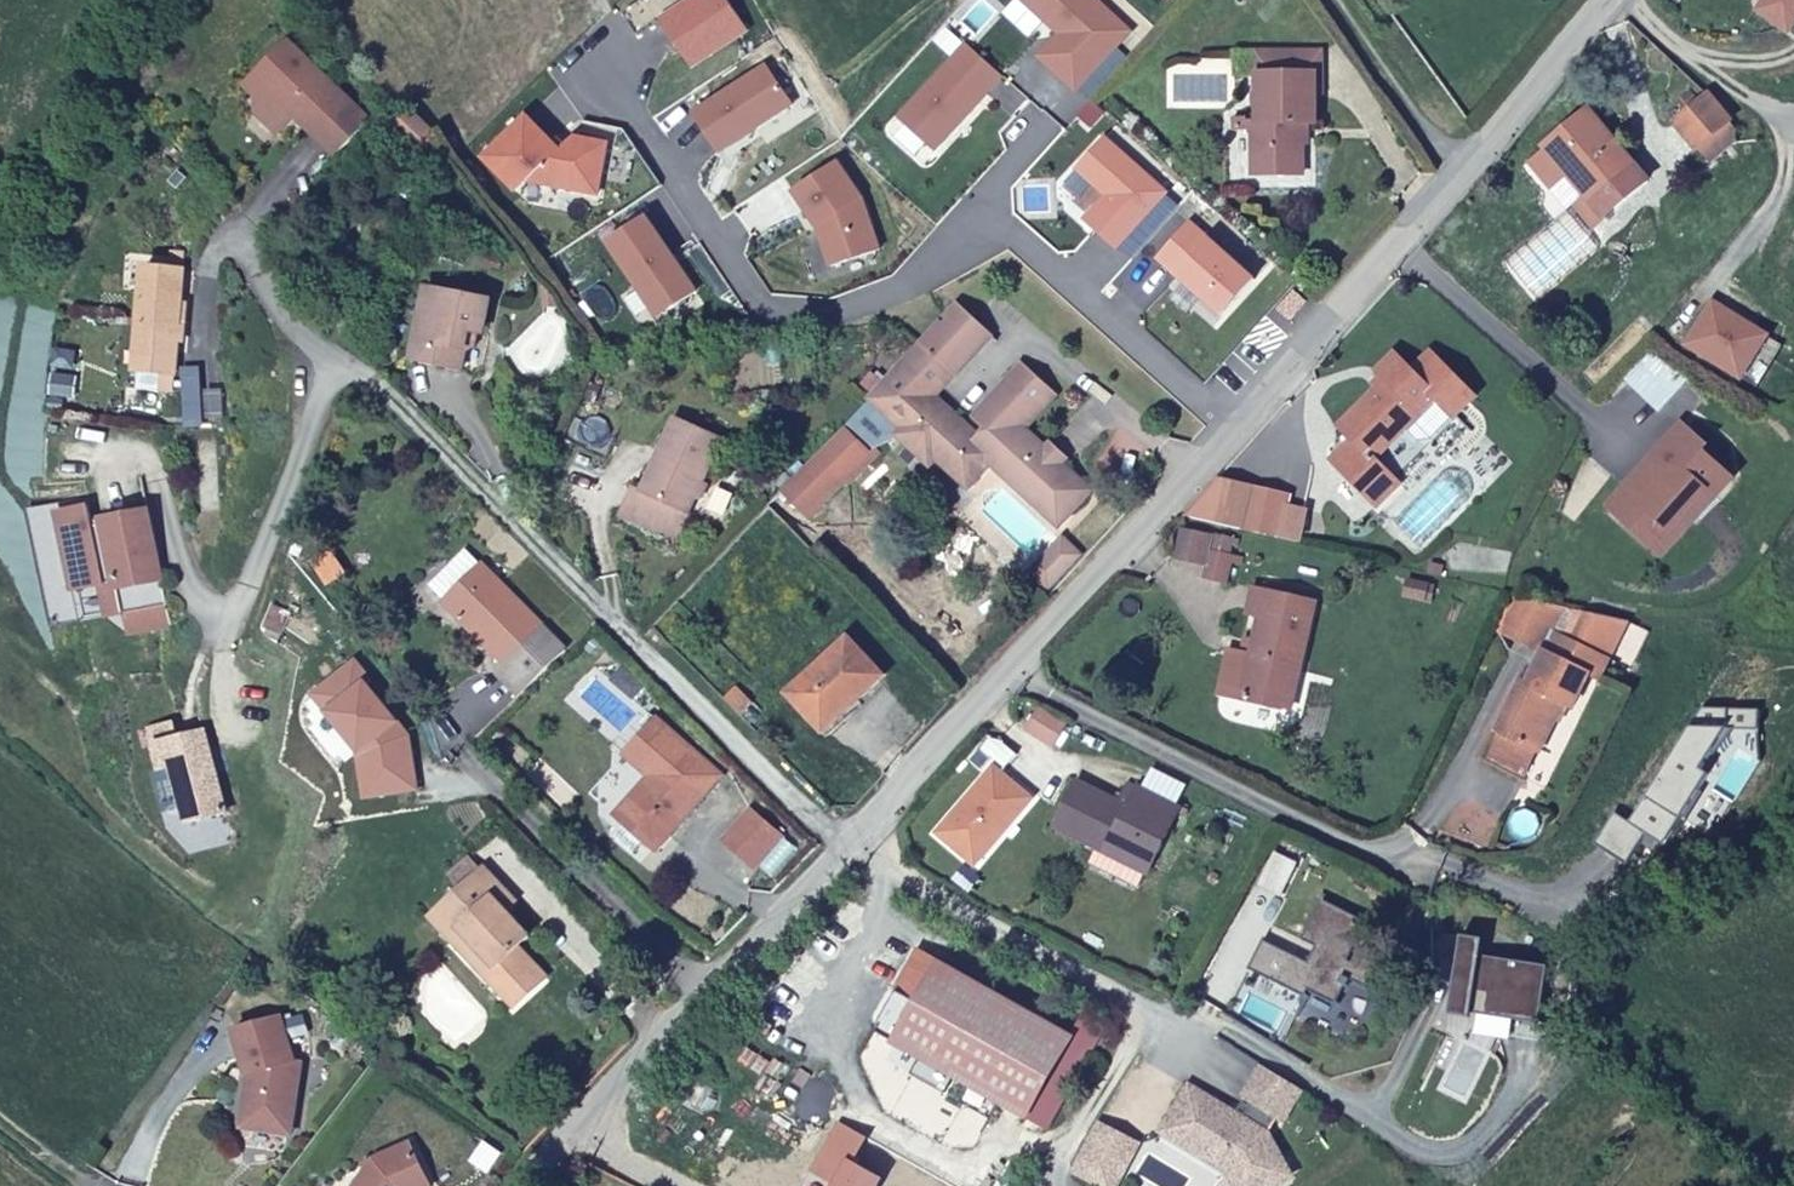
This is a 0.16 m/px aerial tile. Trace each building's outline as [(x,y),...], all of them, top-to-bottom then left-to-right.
[(659,16),(689,65),(746,30),(728,0),(686,0),(659,16)] [(1094,0),(1024,0),(1059,33),(1040,56),(1075,88),(1126,30),(1094,0)] [(1793,19),(1793,0),(1762,0),(1757,7),(1785,30),(1793,19)] [(936,150),(1001,74),(967,43),(901,119),(936,150)] [(364,119),(298,46),(275,68),(283,77),(266,92),(267,107),(285,127),(301,112),(308,119),(308,122),(332,147),(364,119)] [(1317,123),(1316,51),(1263,52),(1263,118),(1260,118),(1262,171),(1307,171),(1306,124),(1317,123)] [(792,102),(766,65),(692,113),(717,151),(792,102)] [(266,92),(283,77),(275,68),(258,83),(266,92)] [(1727,120),(1704,95),(1673,120),(1695,145),(1727,120)] [(1093,104),(1082,117),(1095,127),(1105,115),(1093,104)] [(427,125),(412,107),(398,121),(420,143),(427,125)] [(1648,179),(1590,109),(1528,160),(1552,188),(1568,174),(1586,195),(1603,216),(1648,179)] [(596,193),(606,142),(572,136),(559,149),(528,117),(487,160),(518,193),(529,181),(596,193)] [(1707,160),(1738,133),(1727,120),(1695,145),(1707,160)] [(1119,250),(1167,193),(1103,136),(1077,169),(1107,196),(1086,221),(1119,250)] [(880,249),(862,197),(837,161),(792,190),(817,226),(831,266),(880,249)] [(1591,226),(1603,216),(1586,195),(1574,205),(1591,226)] [(644,214),(606,240),(658,317),(697,290),(644,214)] [(1223,315),(1255,278),(1188,219),(1157,256),(1223,315)] [(172,388),(182,250),(171,250),(169,265),(142,264),(133,370),(161,371),(160,389),(172,388)] [(471,327),(483,315),(486,294),(418,284),(414,309),(417,310),(414,335),(408,334),(406,356),(459,363),(464,366),(464,368),(468,371),(471,371),(474,370),(477,370),(479,368),(481,365),(483,360),(487,331),(471,327)] [(555,306),(555,294),(544,293),(543,306),(555,306)] [(1756,384),(1779,343),(1711,304),(1687,346),(1756,384)] [(971,308),(778,500),(804,526),(869,463),(879,472),(909,442),(933,465),(939,459),(970,489),(989,468),(998,458),(1066,524),(1090,498),(1061,469),(1049,457),(1028,435),(1061,399),(1027,364),(979,416),(993,428),(984,439),(943,397),(962,376),(959,373),(996,333),(971,308)] [(1414,374),(1434,353),(1425,345),(1405,366),(1414,374)] [(1435,437),(1475,391),(1434,353),(1414,374),(1405,366),(1389,351),(1373,370),(1381,378),(1340,421),(1352,434),(1331,456),(1379,501),(1401,477),(1378,454),(1405,424),(1423,440),(1435,437)] [(673,543),(723,441),(678,419),(642,490),(634,487),(619,516),(673,543)] [(1632,480),(1638,487),(1687,434),(1679,427),(1632,480)] [(1632,480),(1611,502),(1644,533),(1667,532),(1720,474),(1699,454),(1703,449),(1687,434),(1638,487),(1632,480)] [(1069,462),(1056,449),(1049,457),(1061,469),(1069,462)] [(1066,524),(998,458),(989,468),(1057,534),(1066,524)] [(1280,537),(1287,492),(1248,486),(1240,530),(1280,537)] [(167,621),(146,507),(101,517),(102,523),(91,525),(87,504),(56,509),(72,588),(98,583),(113,580),(118,611),(133,609),(136,627),(167,621)] [(1084,553),(1067,537),(1024,584),(1040,599),(1084,553)] [(515,694),(565,647),(462,550),(427,586),(502,661),(493,673),(515,694)] [(1226,582),(1232,555),(1216,553),(1211,579),(1226,582)] [(118,611),(113,580),(98,583),(103,613),(118,611)] [(1294,706),(1316,599),(1251,588),(1246,611),(1255,613),(1250,639),(1258,641),(1256,652),(1251,651),(1244,697),(1294,706)] [(1567,606),(1506,592),(1490,628),(1544,654),(1552,637),(1567,606)] [(279,634),(290,612),(271,603),(261,625),(279,634)] [(136,627),(133,609),(118,611),(121,630),(136,627)] [(1541,757),(1564,706),(1574,709),(1580,707),(1592,679),(1603,683),(1612,665),(1629,627),(1632,621),(1629,621),(1588,611),(1570,646),(1552,637),(1544,654),(1529,687),(1524,685),(1500,737),(1503,739),(1539,757),(1541,757)] [(1629,627),(1612,665),(1634,675),(1652,637),(1629,627)] [(821,728),(880,675),(848,639),(788,693),(821,728)] [(413,784),(406,733),(358,664),(327,684),(340,702),(325,711),(356,756),(362,793),(413,784)] [(739,715),(753,702),(737,686),(723,700),(739,715)] [(1057,744),(1065,721),(1036,710),(1027,733),(1057,744)] [(653,843),(725,774),(662,713),(629,747),(653,770),(617,808),(623,814),(611,826),(629,844),(641,832),(653,843)] [(222,810),(201,729),(188,732),(190,738),(179,742),(177,735),(172,736),(168,720),(148,725),(158,766),(170,763),(185,820),(222,810)] [(190,738),(188,732),(177,735),(179,742),(190,738)] [(1539,757),(1503,739),(1492,763),(1527,780),(1539,757)] [(1032,797),(993,766),(939,835),(978,866),(1032,797)] [(1150,872),(1170,810),(1117,790),(1105,820),(1065,803),(1054,834),(1098,851),(1092,867),(1143,887),(1149,871),(1150,872)] [(780,838),(750,809),(722,840),(752,869),(780,838)] [(488,976),(513,1004),(543,978),(514,948),(525,938),(501,913),(487,900),(499,886),(480,868),(431,912),(460,945),(470,935),(498,964),(488,976)] [(513,900),(499,886),(487,900),(501,913),(513,900)] [(1367,980),(1379,952),(1351,942),(1348,950),(1343,948),(1355,915),(1321,902),(1306,940),(1315,944),(1309,959),(1263,943),(1252,970),(1312,995),(1314,989),(1336,998),(1346,973),(1367,980)] [(1480,954),(1483,937),(1459,933),(1446,1011),(1468,1015),(1469,1010),(1538,1022),(1548,966),(1480,954)] [(498,964),(470,935),(460,945),(466,947),(488,976),(498,964)] [(1026,1110),(1065,1030),(934,965),(894,1044),(1026,1110)] [(293,1120),(299,1062),(292,1057),(279,1016),(233,1027),(247,1079),(245,1098),(254,1099),(260,1104),(258,1118),(293,1120)] [(1163,1138),(1232,1174),(1239,1185),(1268,1185),(1277,1180),(1271,1171),(1265,1158),(1279,1149),(1268,1131),(1275,1117),(1281,1118),(1296,1085),(1257,1065),(1241,1098),(1248,1103),(1239,1122),(1210,1107),(1209,1103),(1186,1092),(1163,1138)] [(293,1120),(258,1118),(260,1104),(254,1099),(245,1098),(241,1126),(292,1131),(293,1120)] [(1075,1174),(1100,1185),(1116,1185),(1137,1141),(1099,1123),(1075,1174)] [(407,1144),(375,1157),(354,1185),(427,1185),(407,1144)]
